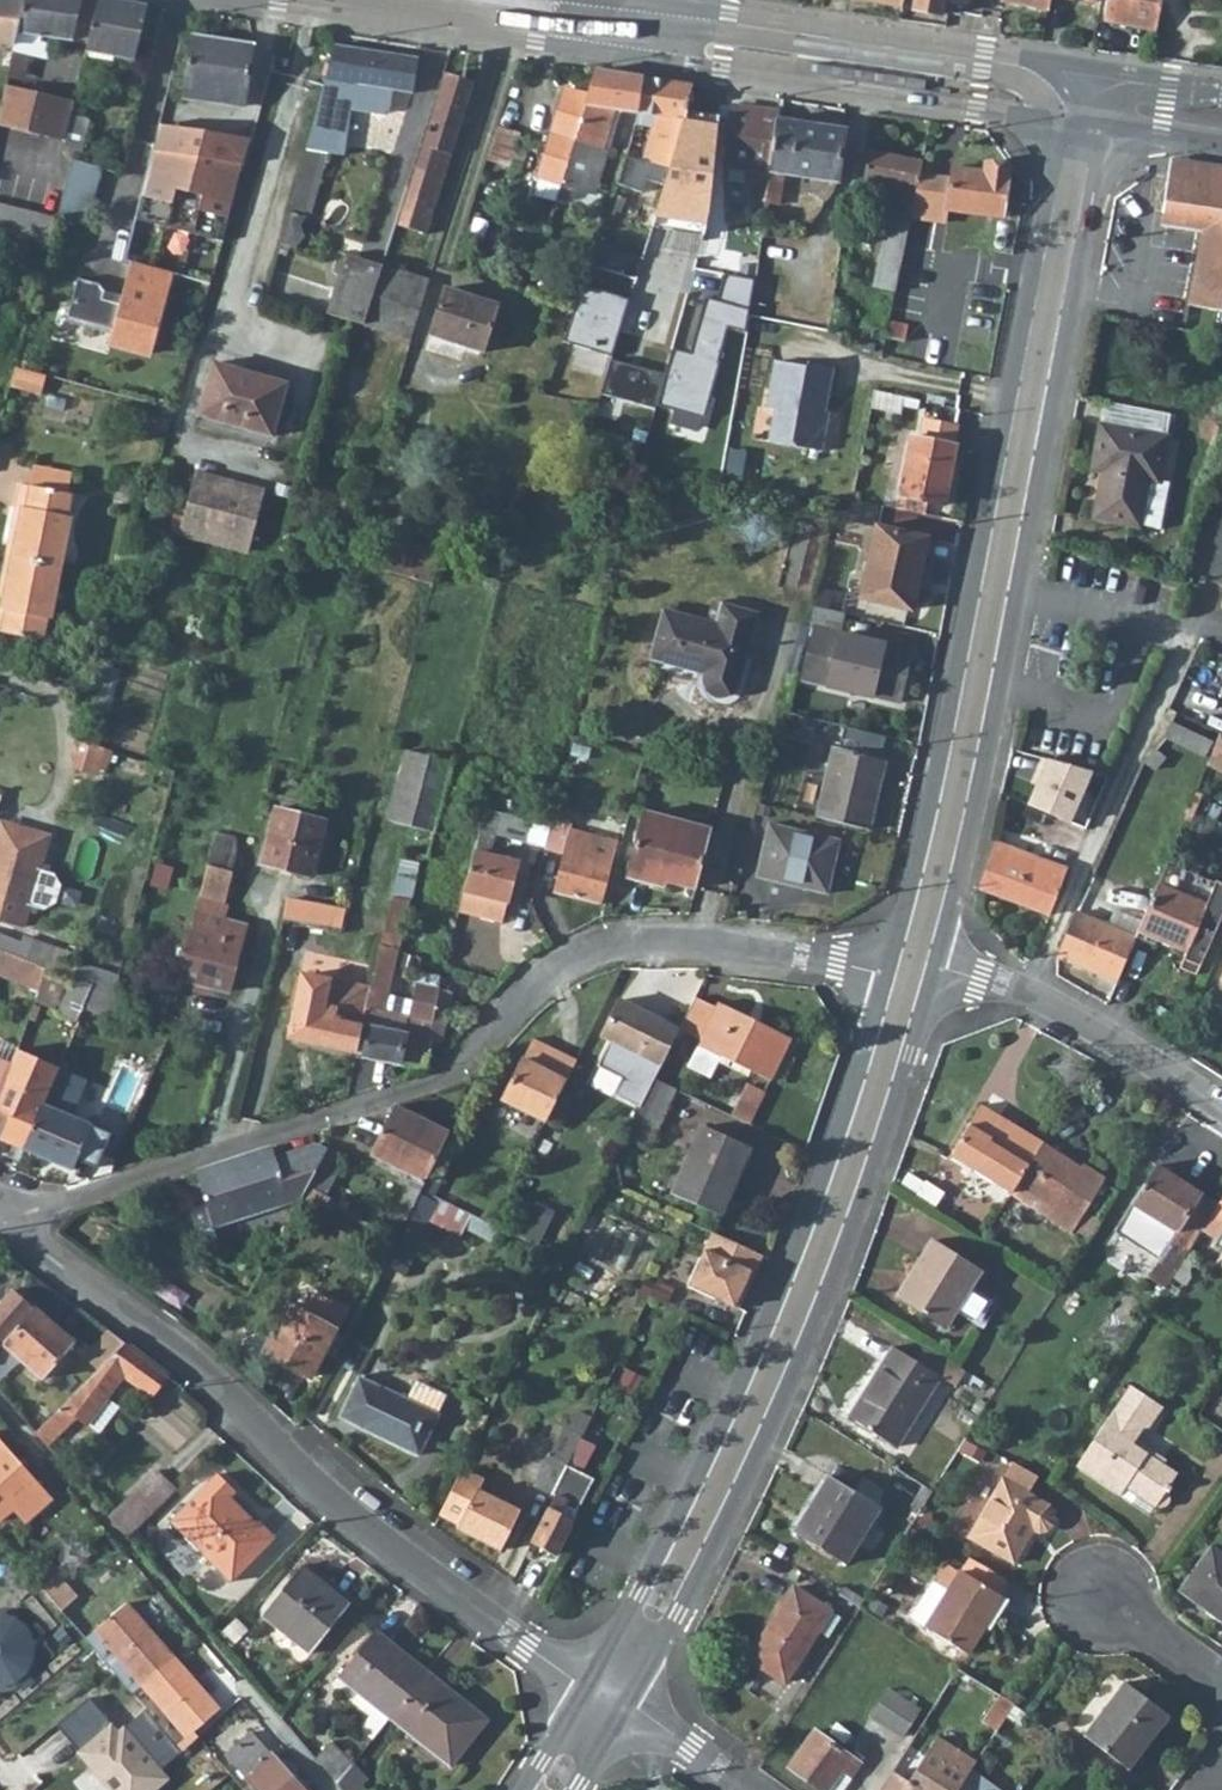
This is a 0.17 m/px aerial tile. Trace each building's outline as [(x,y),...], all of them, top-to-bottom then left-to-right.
[(14,44),(23,0),(0,0),(0,42),(14,44)] [(8,67),(26,71),(30,50),(45,52),(49,39),(69,42),(79,0),(23,0),(14,44),(8,67)] [(69,42),(85,45),(96,0),(79,0),(69,42)] [(133,54),(146,2),(133,0),(96,0),(85,45),(133,54)] [(913,10),(940,15),(943,0),(915,0),(913,10)] [(999,2),(1047,10),(1049,0),(1000,0),(999,2)] [(1156,30),(1161,0),(1106,0),(1103,18),(1105,21),(1156,30)] [(195,33),(185,95),(245,105),(255,42),(195,33)] [(334,40),(312,120),(345,125),(348,105),(380,110),(386,105),(389,86),(409,89),(415,54),(334,40)] [(587,95),(558,182),(591,193),(606,150),(600,148),(612,109),(637,112),(647,77),(596,69),(587,95)] [(444,70),(395,225),(423,234),(472,79),(444,70)] [(647,77),(637,112),(652,115),(639,157),(666,165),(691,83),(647,77)] [(0,103),(0,126),(61,142),(69,107),(71,100),(4,84),(0,103)] [(535,176),(558,182),(587,95),(562,88),(535,176)] [(754,202),(763,203),(777,116),(778,110),(732,104),(722,166),(727,167),(726,179),(744,182),(746,170),(761,172),(758,182),(754,181),(751,185),(748,197),(754,202)] [(69,107),(61,142),(60,145),(75,148),(73,154),(79,157),(91,113),(69,107)] [(497,115),(484,159),(499,164),(513,119),(497,115)] [(777,116),(763,203),(776,206),(781,176),(834,184),(843,126),(777,116)] [(312,120),(306,142),(327,148),(338,150),(345,125),(312,120)] [(874,138),(865,177),(884,181),(877,212),(888,215),(872,288),(893,292),(913,200),(921,161),(924,149),(874,138)] [(306,142),(286,213),(307,219),(327,148),(306,142)] [(245,158),(245,154),(221,148),(211,185),(203,183),(193,220),(225,228),(230,210),(236,191),(245,158)] [(100,169),(71,160),(56,216),(85,223),(100,169)] [(921,161),(913,200),(948,205),(950,194),(1008,203),(1014,165),(987,160),(987,166),(956,161),(955,166),(921,161)] [(1198,160),(1185,176),(1169,174),(1162,223),(1202,231),(1191,301),(1221,306),(1221,164),(1198,160)] [(630,193),(656,200),(662,181),(635,173),(630,193)] [(333,289),(325,314),(361,325),(380,266),(343,255),(333,289)] [(171,274),(129,263),(118,304),(101,299),(103,291),(100,286),(75,280),(65,319),(111,331),(108,344),(151,355),(171,274)] [(380,266),(361,325),(408,339),(427,281),(380,266)] [(753,268),(750,286),(766,289),(769,270),(753,268)] [(300,306),(325,314),(333,289),(308,280),(300,306)] [(443,288),(429,336),(480,352),(495,304),(443,288)] [(680,302),(671,337),(690,343),(701,307),(680,302)] [(886,321),(883,338),(902,342),(906,326),(886,321)] [(828,367),(803,362),(802,367),(772,361),(765,408),(772,410),(767,443),(817,451),(822,423),(819,423),(828,367)] [(213,362),(198,413),(270,434),(285,383),(213,362)] [(15,369),(10,388),(39,396),(44,377),(15,369)] [(597,402),(591,427),(603,431),(637,441),(645,416),(597,402)] [(1135,527),(1144,479),(1154,480),(1166,417),(1105,405),(1092,472),(1108,475),(1105,492),(1099,490),(1094,520),(1135,527)] [(909,437),(894,508),(923,514),(926,501),(943,505),(956,447),(953,446),(957,428),(922,420),(918,439),(909,437)] [(29,466),(25,487),(62,493),(66,473),(29,466)] [(262,489),(192,471),(177,531),(247,549),(262,489)] [(1154,480),(1144,479),(1135,527),(1157,532),(1166,483),(1154,480)] [(17,485),(4,558),(59,569),(73,495),(62,493),(25,487),(17,485)] [(875,527),(858,598),(909,610),(925,538),(875,527)] [(4,558),(0,579),(0,634),(45,642),(59,569),(4,558)] [(663,614),(651,659),(704,673),(704,679),(705,688),(709,693),(719,697),(729,695),(737,687),(754,616),(722,607),(716,628),(663,614)] [(814,628),(803,680),(897,702),(909,650),(814,628)] [(1168,723),(1161,739),(1204,758),(1211,742),(1168,723)] [(1207,762),(1221,769),(1221,736),(1219,734),(1207,762)] [(77,738),(70,766),(108,775),(114,747),(77,738)] [(405,747),(386,818),(433,829),(435,821),(451,759),(405,747)] [(833,747),(816,817),(869,830),(883,760),(833,747)] [(1076,767),(1055,816),(1085,830),(1108,777),(1076,767)] [(272,808),(260,860),(312,874),(326,821),(321,820),(272,807),(272,808)] [(497,812),(482,808),(477,832),(464,889),(478,893),(472,913),(502,921),(518,861),(486,853),(497,812)] [(678,882),(693,886),(709,827),(643,809),(624,874),(676,889),(678,882)] [(549,826),(544,846),(562,851),(552,889),(600,901),(617,834),(608,832),(606,838),(601,837),(596,853),(564,845),(570,821),(552,816),(549,826)] [(767,825),(756,876),(825,892),(837,841),(767,825)] [(22,923),(26,907),(42,911),(54,905),(59,887),(52,875),(37,871),(43,847),(38,835),(10,827),(0,832),(0,916),(22,923)] [(213,842),(209,853),(223,857),(226,846),(213,842)] [(978,886),(1048,914),(1065,869),(995,842),(978,886)] [(380,938),(379,943),(396,948),(414,862),(397,858),(380,938)] [(156,863),(151,882),(165,886),(170,867),(156,863)] [(207,863),(179,978),(180,978),(228,991),(245,923),(224,917),(227,904),(223,903),(232,869),(207,863)] [(108,868),(93,926),(125,936),(129,922),(121,919),(132,876),(108,868)] [(1137,932),(1185,953),(1178,970),(1195,977),(1216,929),(1221,916),(1221,886),(1214,883),(1204,908),(1158,888),(1137,932)] [(478,893),(464,889),(459,909),(472,913),(478,893)] [(289,897),(284,916),(341,929),(346,910),(342,909),(305,900),(289,897)] [(1115,908),(1108,925),(1134,937),(1136,931),(1137,930),(1141,919),(1115,908)] [(1075,911),(1057,954),(1116,980),(1134,937),(1108,925),(1075,911)] [(36,922),(26,957),(44,964),(38,984),(47,987),(53,967),(59,944),(52,942),(56,929),(36,922)] [(369,988),(367,997),(378,999),(380,991),(386,993),(396,948),(379,943),(369,988)] [(38,984),(44,964),(26,957),(0,948),(0,970),(38,984)] [(81,950),(79,960),(111,972),(115,962),(81,950)] [(79,960),(74,976),(94,983),(105,988),(111,990),(114,984),(108,981),(111,972),(79,960)] [(408,1014),(398,1062),(425,1068),(431,1040),(441,1042),(452,990),(438,987),(440,973),(418,968),(408,1014)] [(74,976),(63,971),(49,1002),(60,1007),(49,1031),(70,1040),(84,1007),(94,983),(74,976)] [(289,1037),(355,1051),(361,1025),(365,1005),(367,997),(369,988),(303,973),(289,1037)] [(94,983),(84,1007),(95,1011),(105,988),(94,983)] [(146,985),(141,1002),(164,1011),(170,995),(146,985)] [(601,1035),(660,1063),(679,1026),(619,998),(601,1035)] [(696,998),(681,1028),(701,1038),(699,1043),(769,1079),(790,1036),(720,1000),(716,1008),(696,998)] [(365,1005),(361,1025),(370,1027),(365,1055),(398,1062),(408,1014),(365,1005)] [(534,1038),(502,1099),(530,1113),(522,1130),(536,1137),(571,1066),(574,1059),(534,1038)] [(11,1070),(13,1064),(0,1059),(0,1107),(11,1070)] [(0,1107),(0,1138),(24,1148),(44,1102),(50,1087),(11,1070),(0,1107)] [(655,1074),(637,1109),(657,1119),(676,1084),(655,1074)] [(746,1084),(732,1111),(749,1119),(762,1092),(746,1084)] [(44,1102),(24,1148),(71,1168),(76,1158),(95,1167),(111,1132),(44,1102)] [(949,1155),(1009,1192),(1014,1185),(1041,1141),(980,1102),(949,1155)] [(422,1189),(424,1183),(422,1182),(447,1132),(394,1106),(392,1107),(369,1155),(414,1177),(395,1211),(406,1217),(422,1189)] [(637,1109),(627,1131),(646,1141),(657,1119),(637,1109)] [(705,1124),(671,1190),(716,1214),(751,1148),(705,1124)] [(1041,1141),(1014,1185),(1045,1205),(1040,1212),(1069,1230),(1103,1176),(1083,1162),(1080,1166),(1041,1141)] [(204,1203),(212,1226),(300,1199),(307,1185),(309,1182),(324,1148),(317,1144),(275,1159),(271,1147),(194,1172),(204,1203)] [(324,1148),(309,1182),(328,1190),(343,1156),(324,1148)] [(1155,1167),(1131,1204),(1150,1216),(1174,1232),(1158,1259),(1174,1269),(1199,1229),(1213,1205),(1155,1167)] [(422,1189),(433,1194),(441,1178),(430,1173),(424,1183),(422,1189)] [(300,1199),(327,1214),(335,1201),(307,1185),(300,1199)] [(397,1236),(383,1263),(400,1272),(421,1233),(418,1232),(437,1196),(433,1194),(422,1189),(406,1217),(397,1236)] [(1199,1229),(1218,1242),(1221,1235),(1221,1190),(1213,1205),(1199,1229)] [(458,1199),(455,1204),(482,1217),(484,1211),(458,1199)] [(526,1226),(544,1234),(556,1208),(538,1200),(526,1226)] [(212,1226),(204,1203),(187,1208),(197,1239),(204,1242),(215,1239),(212,1226)] [(391,1227),(396,1231),(400,1225),(394,1221),(391,1227)] [(686,1281),(735,1307),(746,1288),(741,1285),(749,1271),(753,1273),(763,1255),(718,1237),(711,1234),(686,1281)] [(931,1242),(896,1297),(943,1328),(956,1307),(973,1318),(985,1300),(967,1290),(978,1273),(931,1242)] [(1158,1259),(1146,1277),(1162,1288),(1174,1269),(1158,1259)] [(0,1304),(0,1343),(1,1342),(33,1305),(15,1288),(0,1304)] [(242,1338),(263,1350),(312,1375),(339,1323),(328,1317),(324,1323),(288,1304),(277,1325),(256,1313),(242,1338)] [(33,1305),(1,1342),(40,1379),(73,1341),(33,1305)] [(123,1341),(34,1432),(46,1445),(76,1415),(85,1423),(121,1372),(151,1393),(166,1373),(123,1341)] [(892,1345),(849,1415),(895,1445),(939,1375),(892,1345)] [(359,1374),(339,1417),(417,1454),(437,1413),(359,1374)] [(420,1379),(412,1393),(442,1409),(449,1395),(420,1379)] [(1118,1397),(1074,1468),(1118,1496),(1123,1490),(1151,1508),(1153,1505),(1156,1506),(1162,1507),(1167,1504),(1168,1499),(1163,1490),(1174,1472),(1130,1442),(1147,1416),(1118,1397)] [(535,1486),(550,1493),(587,1417),(573,1409),(535,1486)] [(587,1417),(550,1493),(552,1495),(529,1543),(552,1554),(570,1518),(558,1512),(603,1425),(587,1417)] [(11,1507),(22,1520),(48,1497),(0,1445),(0,1516),(11,1507)] [(461,1464),(437,1513),(458,1523),(456,1526),(500,1548),(520,1509),(476,1487),(483,1475),(461,1464)] [(153,1468),(106,1515),(125,1536),(173,1489),(153,1468)] [(214,1473),(168,1519),(228,1577),(271,1533),(256,1518),(253,1521),(225,1495),(231,1489),(214,1473)] [(829,1476),(795,1529),(843,1561),(878,1507),(829,1476)] [(997,1479),(966,1527),(1008,1554),(1029,1524),(1039,1525),(1045,1522),(1048,1518),(1049,1513),(1047,1503),(1041,1498),(1021,1486),(1013,1485),(1011,1488),(997,1479)] [(1176,1589),(1221,1622),(1221,1555),(1208,1545),(1176,1589)] [(999,1571),(965,1551),(955,1566),(939,1557),(930,1572),(945,1582),(920,1622),(961,1647),(996,1591),(989,1587),(999,1571)] [(298,1563),(261,1611),(309,1648),(346,1600),(298,1563)] [(905,1613),(920,1622),(945,1582),(930,1572),(905,1613)] [(53,1574),(38,1588),(59,1611),(73,1598),(53,1574)] [(791,1586),(747,1658),(782,1680),(827,1609),(791,1586)] [(0,1603),(0,1690),(46,1653),(3,1601),(0,1603)] [(109,1616),(83,1639),(131,1694),(174,1656),(134,1611),(117,1626),(109,1616)] [(336,1670),(388,1711),(424,1666),(370,1624),(336,1670)] [(174,1656),(131,1694),(180,1750),(206,1727),(198,1718),(215,1703),(174,1656)] [(424,1666),(388,1711),(449,1758),(475,1723),(463,1714),(471,1702),(424,1666)] [(1119,1684),(1082,1738),(1125,1768),(1162,1714),(1119,1684)] [(884,1689),(867,1715),(901,1736),(918,1709),(884,1689)] [(997,1692),(979,1720),(994,1729),(1011,1701),(997,1692)] [(785,1765),(822,1789),(839,1789),(858,1762),(811,1729),(785,1765)] [(245,1789),(303,1789),(250,1731),(223,1755),(250,1785),(245,1789)] [(878,1789),(956,1789),(971,1765),(974,1761),(935,1736),(908,1779),(891,1768),(878,1789)] [(971,1765),(974,1768),(1003,1789),(1009,1789),(1027,1765),(989,1736),(974,1761),(971,1765)] [(330,1740),(313,1755),(343,1789),(365,1789),(358,1783),(364,1777),(330,1740)] [(152,1744),(133,1760),(149,1778),(168,1761),(152,1744)] [(133,1760),(123,1768),(140,1787),(149,1778),(133,1760)] [(140,1787),(142,1789),(145,1789),(173,1767),(168,1761),(149,1778),(140,1787)] [(956,1789),(1003,1789),(974,1768),(971,1765),(956,1789)]
